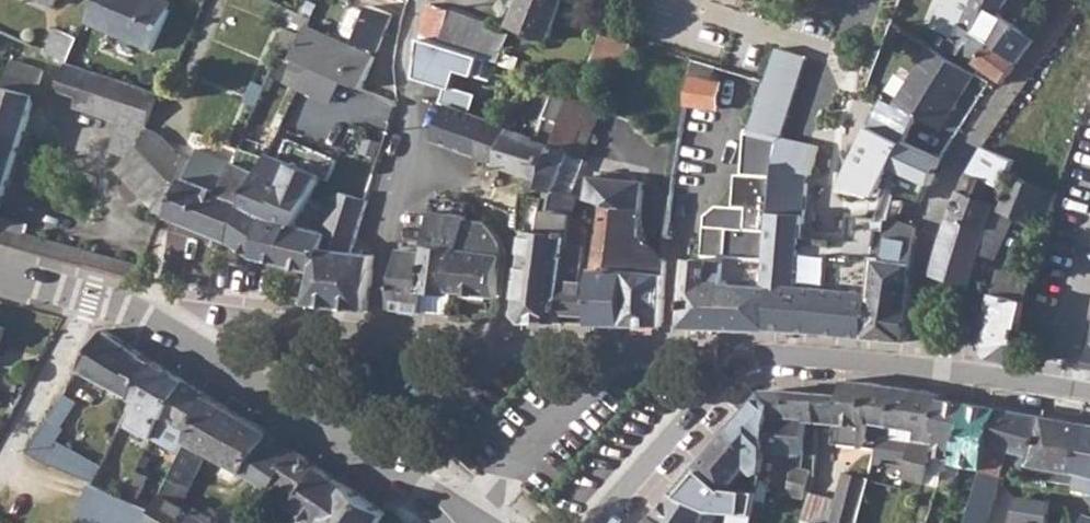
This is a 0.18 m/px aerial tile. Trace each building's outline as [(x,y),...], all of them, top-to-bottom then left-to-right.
[(85,18),(150,47),(168,8),(150,0),(94,0),(85,18)] [(508,25),(548,40),(564,0),(518,0),(508,25)] [(962,20),(1018,59),(1032,38),(999,14),(1007,0),(972,0),(962,20)] [(421,28),(420,33),(486,59),(494,62),(505,35),(449,13),(449,9),(428,2),(421,28)] [(281,4),(274,23),(285,28),(286,26),(304,32),(308,25),(311,17),(301,13),(281,4)] [(297,52),(295,56),(312,64),(341,77),(363,87),(374,55),(371,54),(373,48),(377,50),(391,14),(371,5),(369,10),(356,6),(352,8),(344,27),(346,32),(358,36),(356,41),(360,42),(358,48),(308,25),(304,32),(297,52)] [(55,12),(39,45),(67,58),(73,47),(83,25),(55,12)] [(962,20),(948,51),(956,56),(959,53),(992,75),(1001,81),(1018,59),(962,20)] [(285,28),(279,46),(297,52),(304,32),(286,26),(285,28)] [(604,32),(600,39),(595,56),(627,67),(635,42),(604,32)] [(486,59),(420,33),(418,74),(447,85),(441,101),(446,103),(468,112),(474,94),(451,86),(457,69),(480,76),(486,59)] [(760,37),(748,75),(763,80),(764,80),(776,42),(760,37)] [(946,55),(930,45),(896,101),(939,128),(973,72),(946,55)] [(295,56),(284,82),(299,89),(312,64),(295,56)] [(87,66),(68,59),(61,81),(64,88),(79,92),(87,66)] [(692,59),(687,103),(717,108),(721,80),(714,78),(716,67),(692,59)] [(43,69),(11,60),(0,95),(0,209),(43,69)] [(312,64),(299,89),(328,103),(333,94),(341,77),(312,64)] [(158,90),(87,66),(79,92),(75,107),(119,123),(112,147),(132,155),(137,146),(148,125),(158,90)] [(511,127),(497,164),(532,178),(527,197),(537,200),(540,185),(542,172),(553,145),(572,96),(573,94),(554,87),(549,96),(533,136),(511,127)] [(370,91),(361,113),(389,126),(396,102),(370,91)] [(446,103),(433,140),(471,154),(484,118),(468,112),(446,103)] [(1009,107),(984,143),(1013,158),(1006,174),(1021,180),(1022,177),(1033,150),(1019,145),(1034,118),(1009,107)] [(484,118),(471,154),(497,164),(511,127),(484,118)] [(143,136),(137,146),(172,181),(157,208),(163,211),(213,233),(231,189),(225,186),(234,162),(198,147),(192,159),(184,156),(159,129),(148,125),(143,136)] [(689,257),(683,325),(772,328),(774,285),(765,284),(770,228),(775,157),(780,135),(751,128),(747,174),(736,174),(734,205),(717,204),(706,213),(702,257),(689,257)] [(774,285),(772,328),(828,333),(842,334),(847,288),(843,287),(848,239),(834,238),(805,237),(810,174),(812,174),(821,140),(782,130),(780,135),(775,157),(770,228),(765,284),(774,285)] [(921,155),(875,134),(851,187),(897,208),(921,155)] [(267,156),(231,241),(255,257),(271,216),(292,174),(297,164),(307,146),(307,145),(291,136),(280,155),(270,150),(269,151),(267,156)] [(984,143),(969,171),(1002,186),(1006,174),(1013,158),(984,143)] [(231,189),(213,233),(231,241),(267,156),(241,144),(234,162),(225,186),(231,189)] [(271,216),(255,257),(285,264),(295,225),(332,158),(307,145),(307,146),(297,164),(292,174),(271,216)] [(542,172),(540,185),(547,188),(572,194),(583,155),(572,151),(553,145),(542,172)] [(132,155),(117,170),(157,208),(172,181),(137,146),(132,155)] [(969,171),(961,188),(995,206),(1002,186),(969,171)] [(605,193),(604,203),(616,205),(643,207),(645,181),(593,177),(592,192),(605,193)] [(1021,180),(1009,212),(1015,214),(1034,220),(1035,218),(1050,223),(1059,192),(1022,177),(1021,180)] [(547,188),(545,202),(576,212),(578,196),(572,194),(547,188)] [(961,188),(950,217),(987,230),(995,207),(995,206),(961,188)] [(295,225),(285,264),(315,272),(320,247),(352,251),(366,199),(335,191),(325,226),(328,227),(326,232),(311,228),(295,225)] [(527,233),(520,299),(518,314),(524,320),(560,321),(561,312),(571,250),(574,225),(575,217),(576,212),(545,202),(537,200),(527,197),(524,227),(527,232),(527,233)] [(593,314),(592,322),(626,323),(629,269),(610,266),(616,205),(604,203),(597,270),(595,286),(593,314)] [(643,207),(616,205),(610,266),(629,269),(626,323),(664,325),(667,261),(641,233),(643,218),(643,207)] [(448,215),(431,212),(427,243),(426,250),(421,290),(424,290),(422,313),(451,316),(453,293),(453,291),(457,253),(461,253),(466,217),(448,215)] [(135,278),(141,263),(73,245),(22,231),(24,222),(0,215),(0,241),(135,278)] [(847,288),(842,334),(866,336),(872,280),(875,254),(884,255),(890,218),(851,216),(848,239),(843,287),(847,288)] [(457,253),(453,291),(500,297),(507,243),(486,220),(466,217),(461,253),(457,253)] [(950,217),(941,240),(980,253),(980,251),(987,230),(950,217)] [(875,254),(872,280),(909,284),(915,228),(890,218),(884,255),(875,254)] [(571,250),(561,312),(593,314),(595,286),(579,284),(581,268),(587,227),(574,225),(571,250)] [(941,240),(931,272),(968,286),(980,253),(941,240)] [(320,247),(315,272),(310,302),(336,306),(367,311),(372,268),(370,267),(373,254),(352,251),(320,247)] [(424,290),(421,290),(426,250),(400,247),(397,271),(393,271),(389,309),(422,313),(424,290)] [(998,268),(988,306),(978,345),(986,356),(1009,361),(1009,362),(1034,275),(998,268)] [(872,280),(866,336),(903,339),(905,336),(910,301),(908,301),(909,284),(872,280)] [(98,343),(79,369),(133,397),(156,364),(106,333),(101,339),(98,343)] [(137,413),(131,425),(154,438),(163,417),(188,383),(156,364),(133,397),(143,404),(137,413)] [(823,392),(820,419),(836,421),(833,440),(879,447),(882,437),(894,438),(895,435),(900,386),(846,378),(844,393),(823,392)] [(188,383),(163,417),(192,434),(211,396),(188,383)] [(900,386),(895,435),(910,437),(914,387),(900,383),(900,386)] [(879,447),(876,461),(883,462),(883,456),(909,459),(915,438),(936,441),(944,398),(945,393),(930,390),(914,387),(910,437),(895,435),(894,438),(882,437),(879,447)] [(0,405),(0,411),(10,417),(22,395),(8,389),(0,405)] [(765,389),(764,391),(775,401),(771,419),(771,431),(769,448),(804,452),(808,418),(794,418),(796,390),(765,389)] [(796,390),(794,418),(808,418),(818,419),(820,419),(823,392),(796,390)] [(764,391),(729,430),(766,463),(767,454),(769,448),(771,431),(771,419),(775,401),(764,391)] [(64,394),(58,403),(68,410),(71,405),(74,399),(64,394)] [(211,396),(192,434),(169,481),(155,510),(149,522),(212,522),(182,505),(209,452),(223,461),(216,474),(230,482),(237,469),(246,474),(259,482),(234,522),(251,522),(264,505),(262,504),(267,497),(270,492),(298,450),(284,441),(271,433),(211,396)] [(909,459),(905,476),(939,485),(942,477),(947,459),(955,461),(970,403),(957,400),(944,398),(936,441),(915,438),(909,459)] [(947,459),(942,477),(958,480),(959,477),(963,464),(984,468),(998,407),(983,405),(970,403),(955,461),(947,459)] [(968,519),(978,522),(989,522),(1004,473),(1007,459),(1010,449),(1036,455),(1045,415),(1021,411),(998,407),(984,468),(980,482),(968,519)] [(1033,465),(1030,473),(1075,482),(1089,422),(1081,421),(1053,416),(1045,415),(1036,455),(1033,465)] [(49,418),(27,454),(37,458),(39,461),(52,466),(53,464),(94,484),(102,466),(89,458),(57,439),(64,427),(62,426),(49,418)] [(1074,487),(1089,489),(1089,422),(1075,482),(1074,487)] [(729,430),(698,464),(727,490),(730,488),(749,464),(759,472),(765,469),(766,463),(729,430)] [(298,450),(270,492),(293,506),(320,467),(298,450)] [(761,491),(758,501),(779,504),(786,457),(767,454),(766,463),(765,469),(761,491)] [(698,464),(674,492),(709,509),(714,510),(731,512),(755,514),(758,501),(761,491),(730,488),(727,490),(698,464)] [(794,465),(789,492),(806,496),(813,469),(803,467),(794,465)] [(293,506),(315,519),(320,522),(322,522),(346,485),(320,467),(293,506)] [(804,522),(860,522),(871,479),(847,473),(840,499),(811,492),(804,522)] [(79,519),(89,522),(149,522),(155,510),(135,501),(126,498),(94,484),(79,519)] [(384,512),(346,485),(322,522),(377,522),(384,512)] [(655,513),(675,522),(710,522),(714,510),(709,509),(674,492),(655,513)] [(1011,522),(1049,522),(1052,502),(1021,496),(1011,522)] [(730,522),(754,522),(755,514),(731,512),(730,522)] [(647,522),(675,522),(655,513),(647,522)] [(1081,522),(1089,522),(1089,514),(1085,513),(1081,522)]
